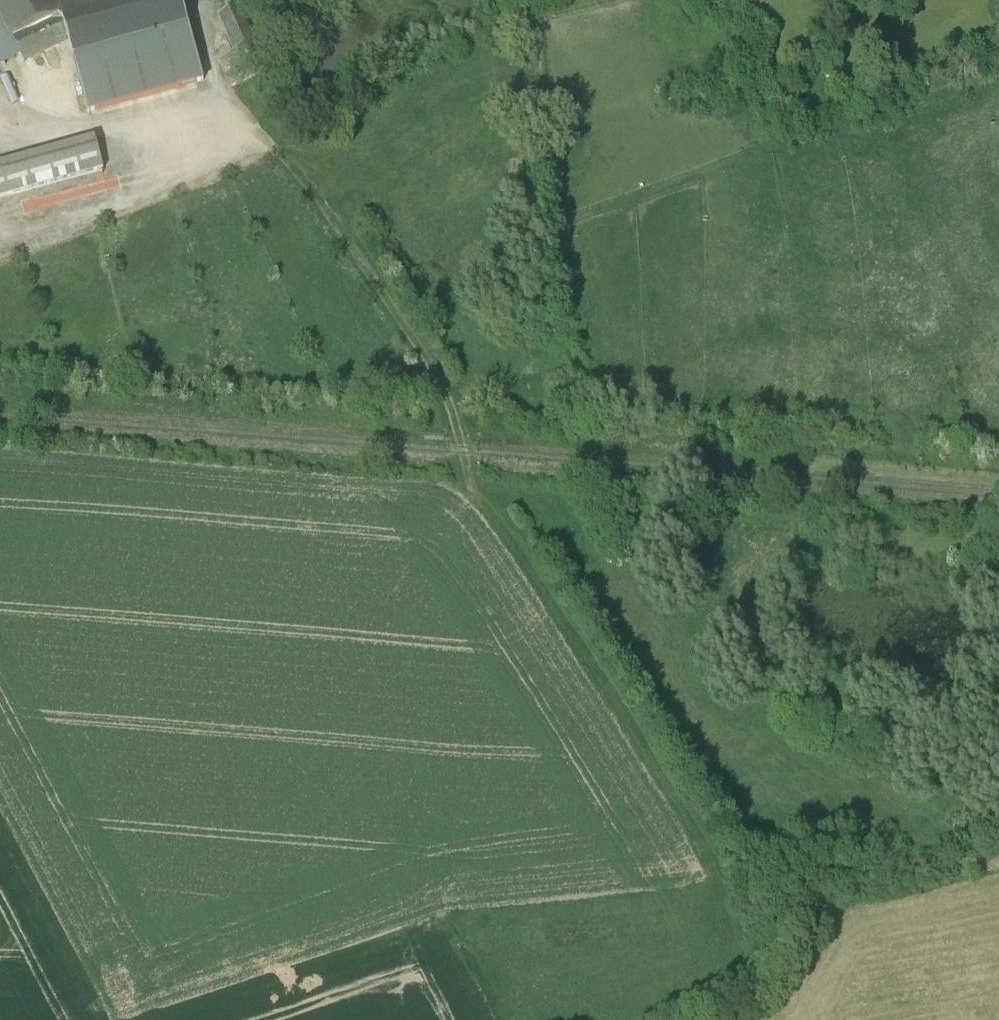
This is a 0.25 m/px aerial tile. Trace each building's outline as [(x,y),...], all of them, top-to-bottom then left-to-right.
[(3,66),(22,57),(26,65),(71,44),(59,0),(0,0),(0,61),(3,66)] [(184,0),(61,0),(59,0),(71,44),(93,117),(207,84),(184,0)] [(239,8),(219,17),(235,54),(221,61),(232,88),(265,73),(239,8)] [(0,173),(0,205),(112,175),(103,145),(0,173)]
